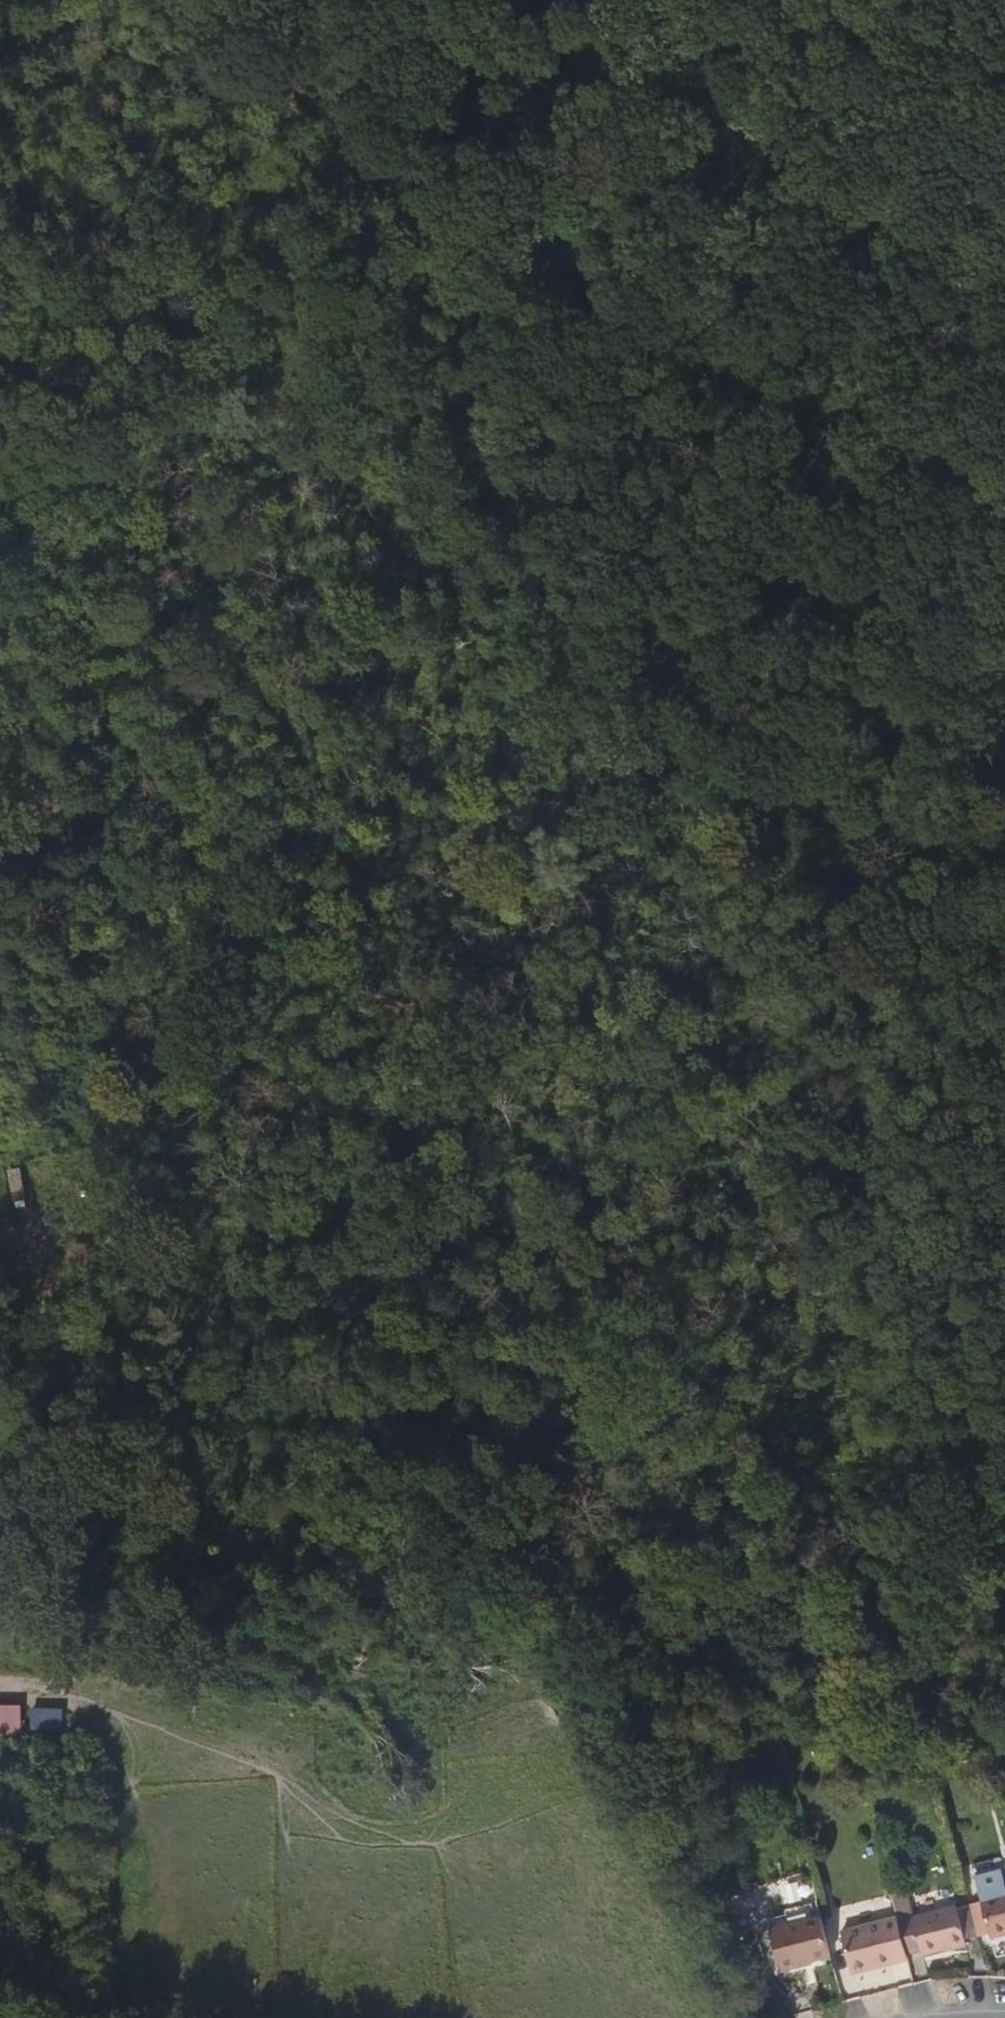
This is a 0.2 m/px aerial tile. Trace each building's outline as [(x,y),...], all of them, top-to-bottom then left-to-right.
[(22,1734),(23,1702),(0,1701),(0,1733),(22,1734)] [(37,1877),(37,1869),(19,1870),(19,1878),(37,1877)] [(775,1881),(758,1885),(767,1920),(784,1916),(775,1881)] [(872,1904),(837,1909),(841,1932),(875,1927),(872,1904)] [(955,1914),(894,1931),(903,1962),(919,1958),(921,1962),(964,1951),(955,1914)] [(972,1924),(981,1966),(997,1962),(1004,1961),(1004,1917),(972,1924)] [(808,1963),(828,1957),(818,1918),(783,1927),(765,1931),(776,1975),(795,1970),(795,1965),(808,1963)] [(765,1931),(783,1927),(782,1922),(764,1927),(765,1931)] [(851,1988),(906,1972),(903,1962),(894,1931),(840,1945),(851,1988)] [(863,1998),(868,2017),(872,2017),(902,2010),(896,1989),(863,1998)]
